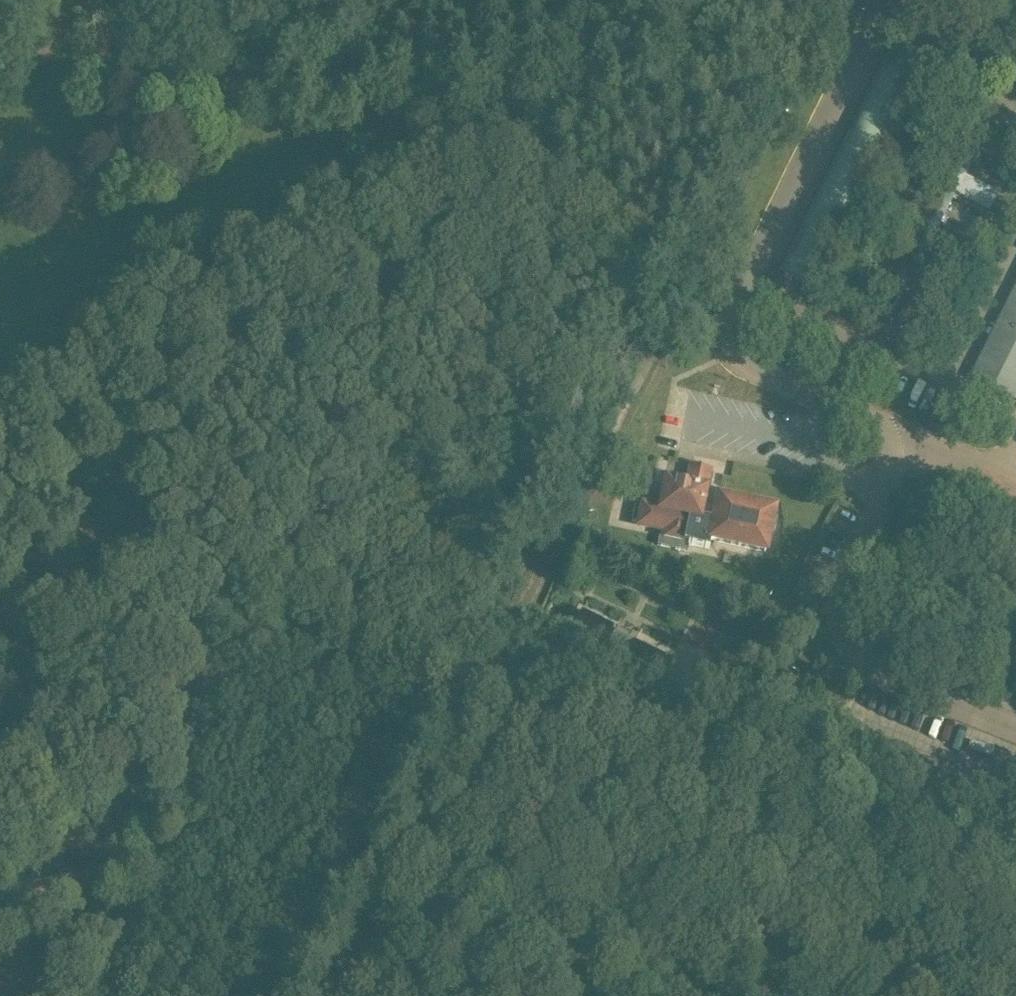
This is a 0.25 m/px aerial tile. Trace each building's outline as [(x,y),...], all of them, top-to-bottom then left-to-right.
[(1015,401),(1015,293),(973,380),(1015,401)] [(710,489),(713,475),(709,474),(710,471),(692,467),(689,481),(676,478),(675,485),(667,483),(663,502),(645,498),(643,509),(635,507),(632,522),(640,524),(640,526),(661,531),(658,547),(688,553),(690,546),(709,550),(711,541),(766,553),(775,511),(719,499),(717,509),(702,506),(706,488),(710,489)] [(636,644),(614,633),(616,631),(583,613),(573,633),(606,649),(607,647),(629,658),(628,659),(656,673),(665,656),(636,643),(636,644)]
